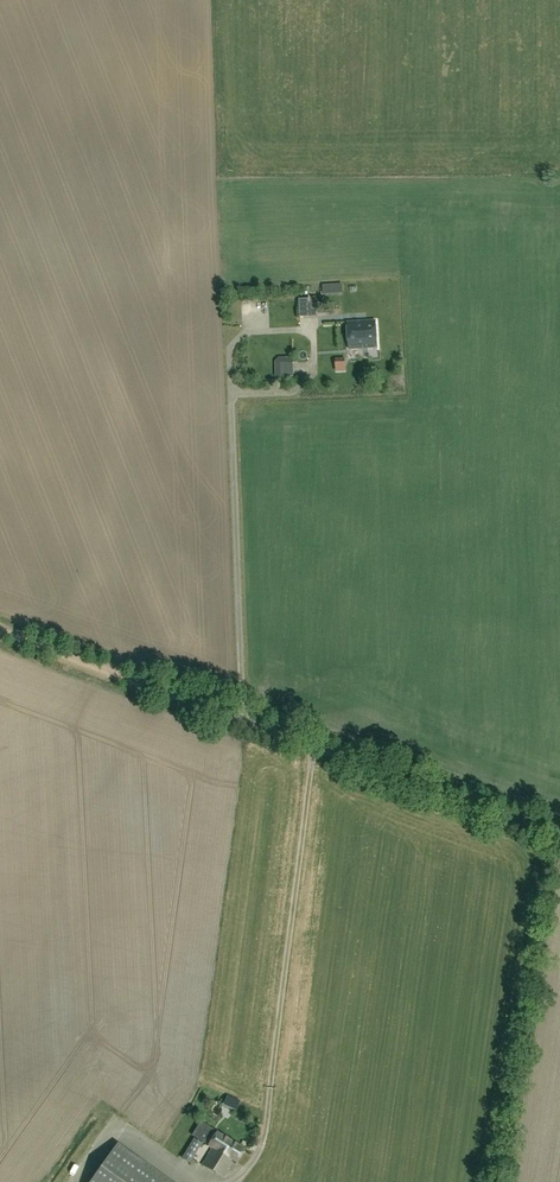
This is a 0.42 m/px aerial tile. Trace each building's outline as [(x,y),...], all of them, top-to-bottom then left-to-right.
[(342,284),(322,285),(323,295),(343,294),(342,284)] [(297,311),(312,310),(311,297),(296,298),(297,311)] [(376,321),(347,322),(348,349),(377,348),(376,321)] [(292,363),(279,364),(280,377),(293,376),(292,363)] [(213,1146),(221,1133),(207,1124),(207,1125),(185,1113),(165,1148),(178,1156),(191,1134),(197,1138),(197,1137),(213,1146)] [(221,1133),(213,1146),(202,1164),(223,1177),(233,1161),(235,1163),(245,1147),(221,1133)] [(119,1143),(89,1181),(91,1181),(169,1181),(119,1143)]
